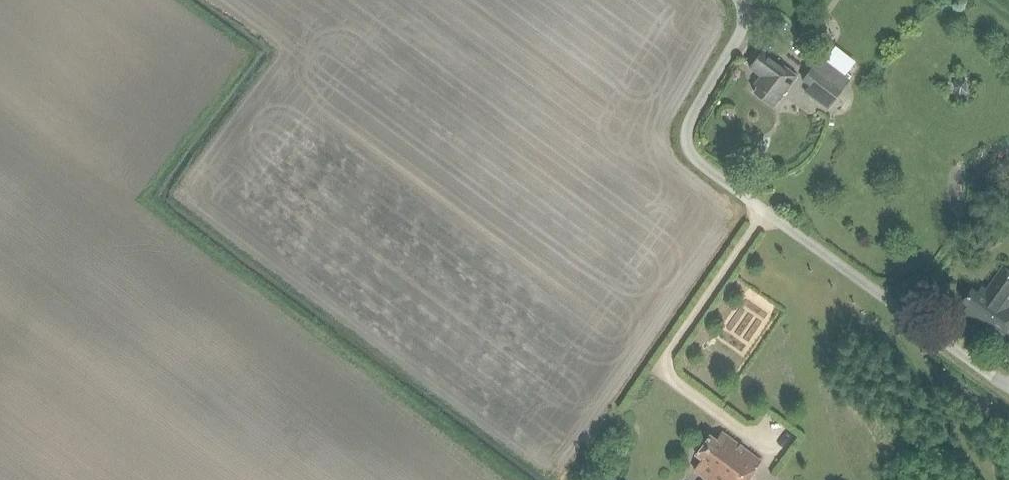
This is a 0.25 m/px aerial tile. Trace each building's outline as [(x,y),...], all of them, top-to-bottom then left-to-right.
[(797,75),(763,49),(749,67),(760,76),(753,84),(757,87),(753,91),(773,106),(797,75)] [(850,80),(821,59),(805,80),(812,86),(806,93),(828,109),(850,80)] [(967,93),(967,80),(954,80),(954,90),(960,93),(967,93)] [(987,290),(982,286),(978,292),(972,288),(962,301),(968,306),(964,312),(1001,338),(1008,327),(1008,271),(1003,267),(987,290)] [(764,462),(724,433),(718,441),(712,437),(699,455),(704,459),(695,471),(708,479),(751,479),(764,462)]
